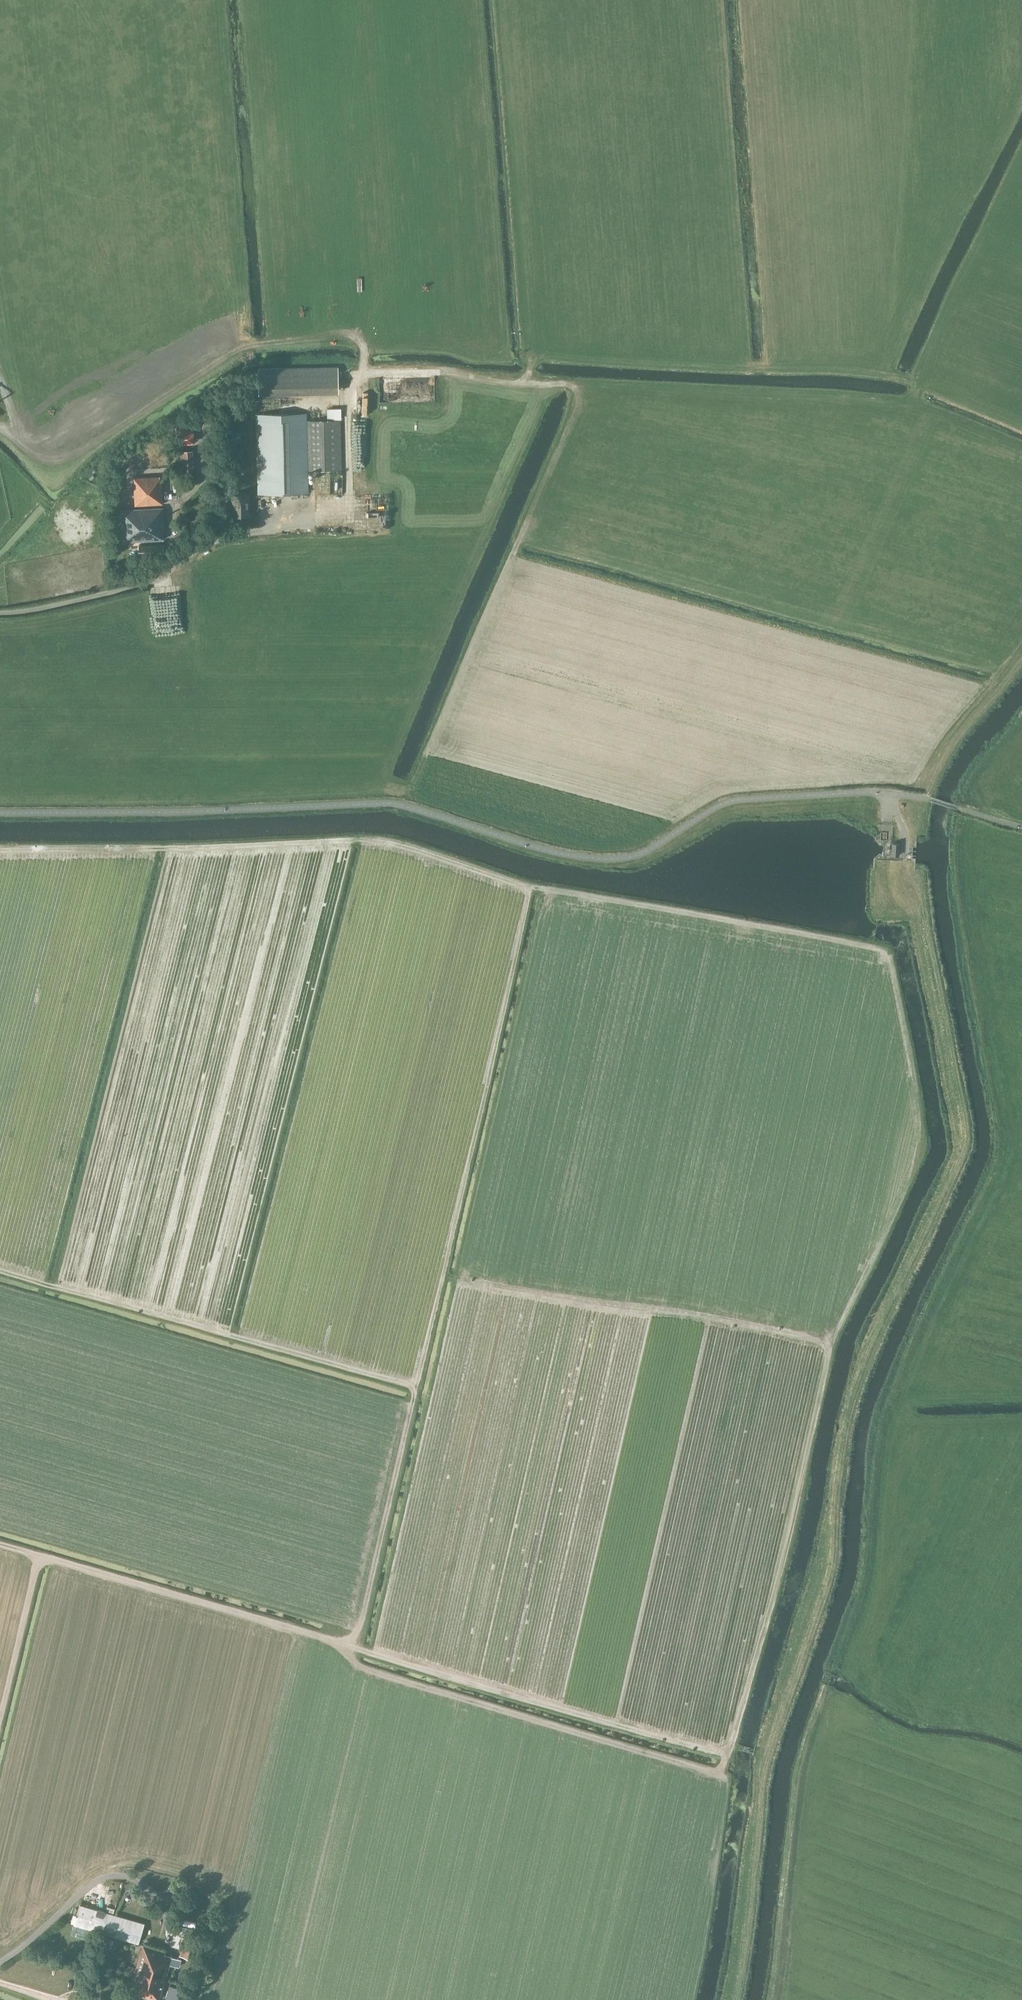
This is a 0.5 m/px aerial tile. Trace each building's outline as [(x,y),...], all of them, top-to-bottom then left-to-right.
[(258,369),(259,395),(338,393),(338,367),(258,369)] [(308,494),(308,472),(342,471),(341,421),(307,421),(307,413),(257,414),(257,422),(259,495),(308,494)] [(194,476),(193,451),(178,452),(179,476),(194,476)] [(122,492),(121,471),(111,472),(113,493),(122,492)] [(135,478),(137,506),(163,505),(162,485),(161,485),(160,478),(135,478)] [(232,502),(232,508),(234,508),(234,517),(250,517),(249,494),(231,495),(232,502)] [(163,531),(165,531),(163,509),(122,511),(123,542),(163,540),(163,531)] [(139,546),(139,555),(164,554),(163,545),(139,546)] [(891,856),(899,856),(899,843),(891,843),(891,856)] [(80,1905),(71,1936),(88,1941),(91,1930),(111,1936),(139,1944),(142,1934),(145,1924),(114,1914),(106,1912),(98,1910),(80,1905)] [(106,1938),(103,1949),(103,1950),(114,1953),(118,1941),(106,1938)] [(184,1956),(193,1958),(198,1940),(188,1938),(184,1956)] [(129,1992),(156,1999),(160,1999),(167,1977),(166,1977),(170,1964),(180,1967),(182,1960),(172,1957),(173,1956),(166,1954),(166,1952),(144,1945),(129,1992)] [(170,1986),(166,1999),(181,1999),(184,1990),(170,1986)]
